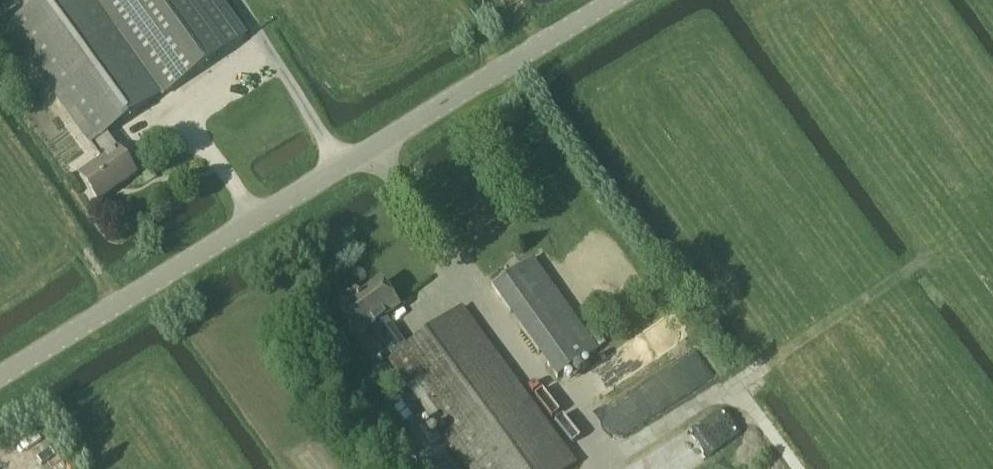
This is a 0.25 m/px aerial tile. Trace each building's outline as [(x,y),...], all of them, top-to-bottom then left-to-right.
[(90,146),(107,134),(236,40),(207,0),(43,0),(5,28),(90,146)] [(90,146),(90,147),(100,161),(78,176),(97,203),(136,174),(107,134),(90,146)] [(558,379),(597,351),(532,259),(492,288),(558,379)] [(356,291),(334,306),(357,338),(371,329),(391,358),(406,347),(386,318),(400,307),(381,282),(361,297),(356,291)] [(388,360),(466,468),(568,468),(575,464),(463,307),(406,347),(391,358),(388,360)]
